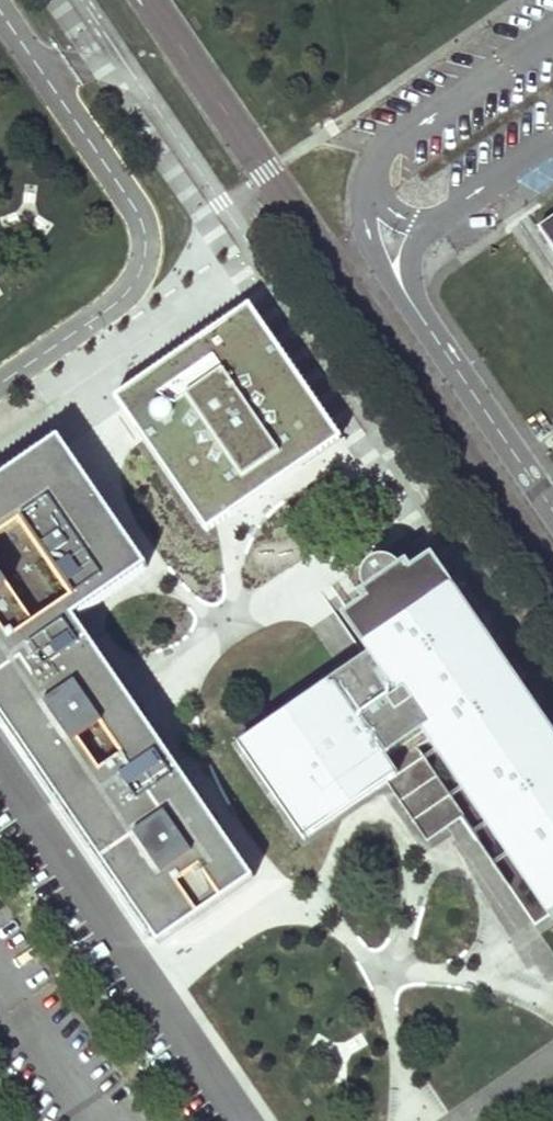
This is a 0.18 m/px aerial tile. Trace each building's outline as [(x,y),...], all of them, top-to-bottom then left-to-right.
[(42,182),(22,211),(45,227),(65,198),(42,182)] [(539,227),(552,247),(552,218),(539,227)] [(186,353),(117,400),(198,526),(335,432),(249,308),(186,353)] [(151,936),(157,944),(233,893),(253,880),(248,873),(70,607),(97,588),(142,557),(67,447),(60,437),(24,463),(0,480),(0,716),(151,936)] [(240,740),(304,836),(346,808),(390,778),(428,836),(461,813),(535,924),(552,911),(552,743),(429,557),(408,572),(402,563),(395,558),(386,556),(378,558),(372,561),(367,568),(365,577),(366,586),(373,595),(352,609),(378,646),(282,712),(240,740)]
